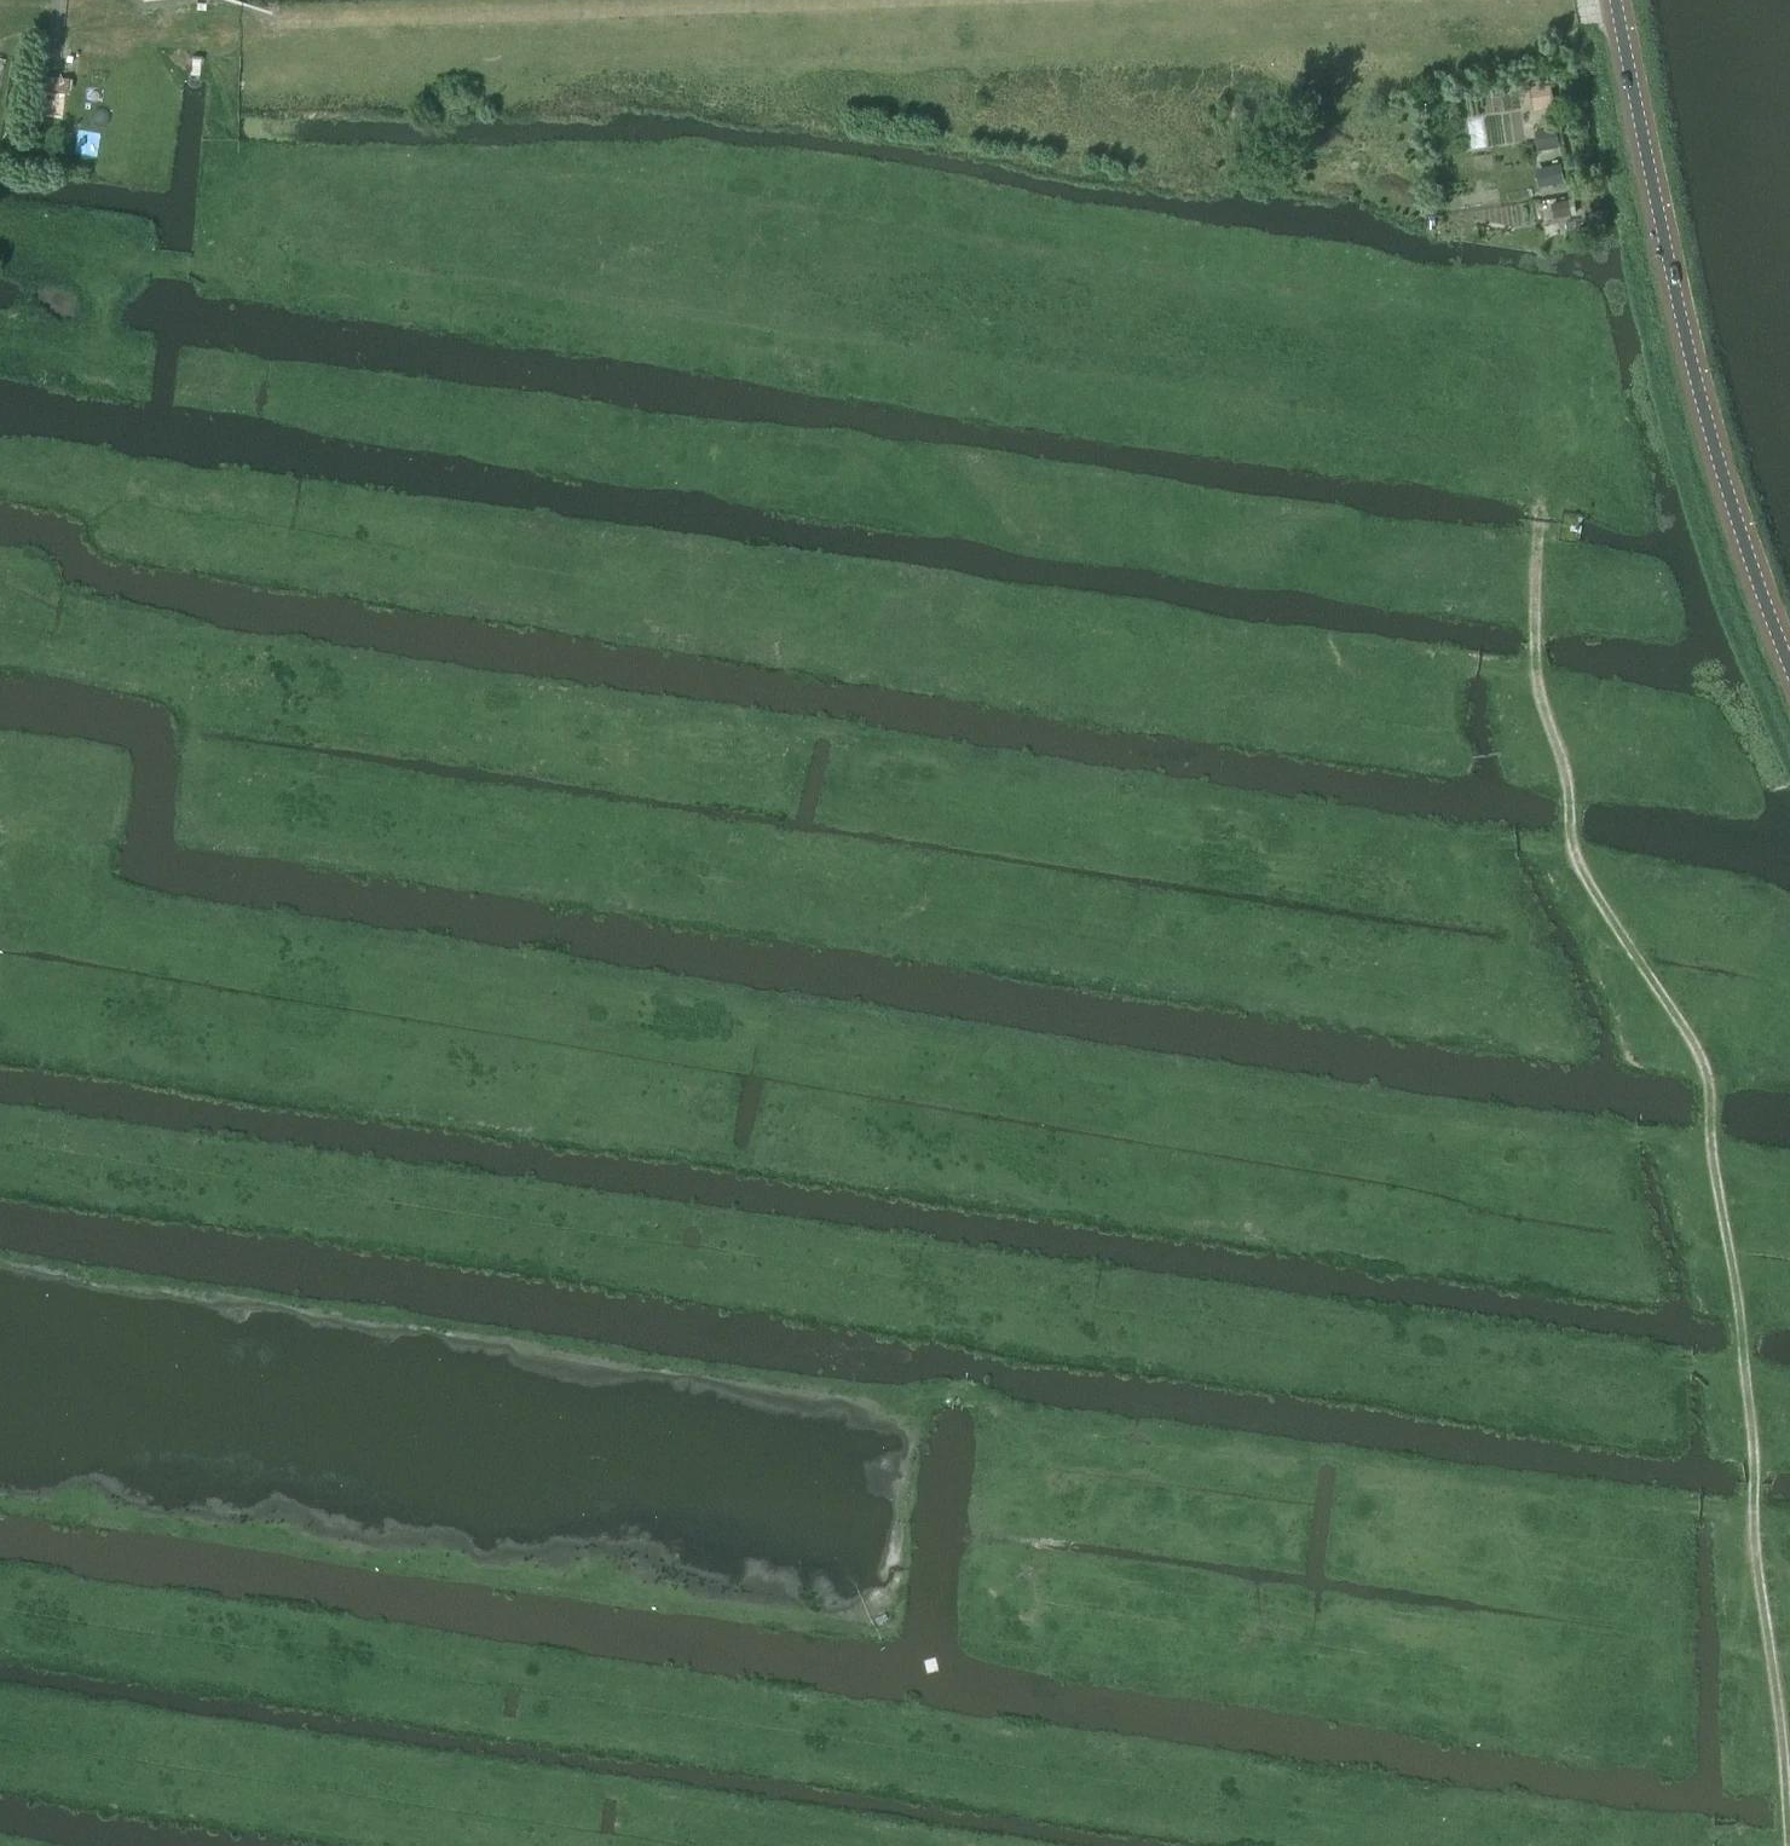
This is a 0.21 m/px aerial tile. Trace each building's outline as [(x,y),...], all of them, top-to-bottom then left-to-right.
[(43,88),(68,91),(69,78),(44,76),(43,88)] [(1527,85),(1532,110),(1554,107),(1549,82),(1527,85)] [(1533,131),(1537,152),(1559,149),(1554,122),(1537,125),(1538,130),(1533,131)] [(1543,166),(1547,184),(1565,181),(1561,162),(1543,166)] [(1565,201),(1550,203),(1553,217),(1568,215),(1565,201)]
